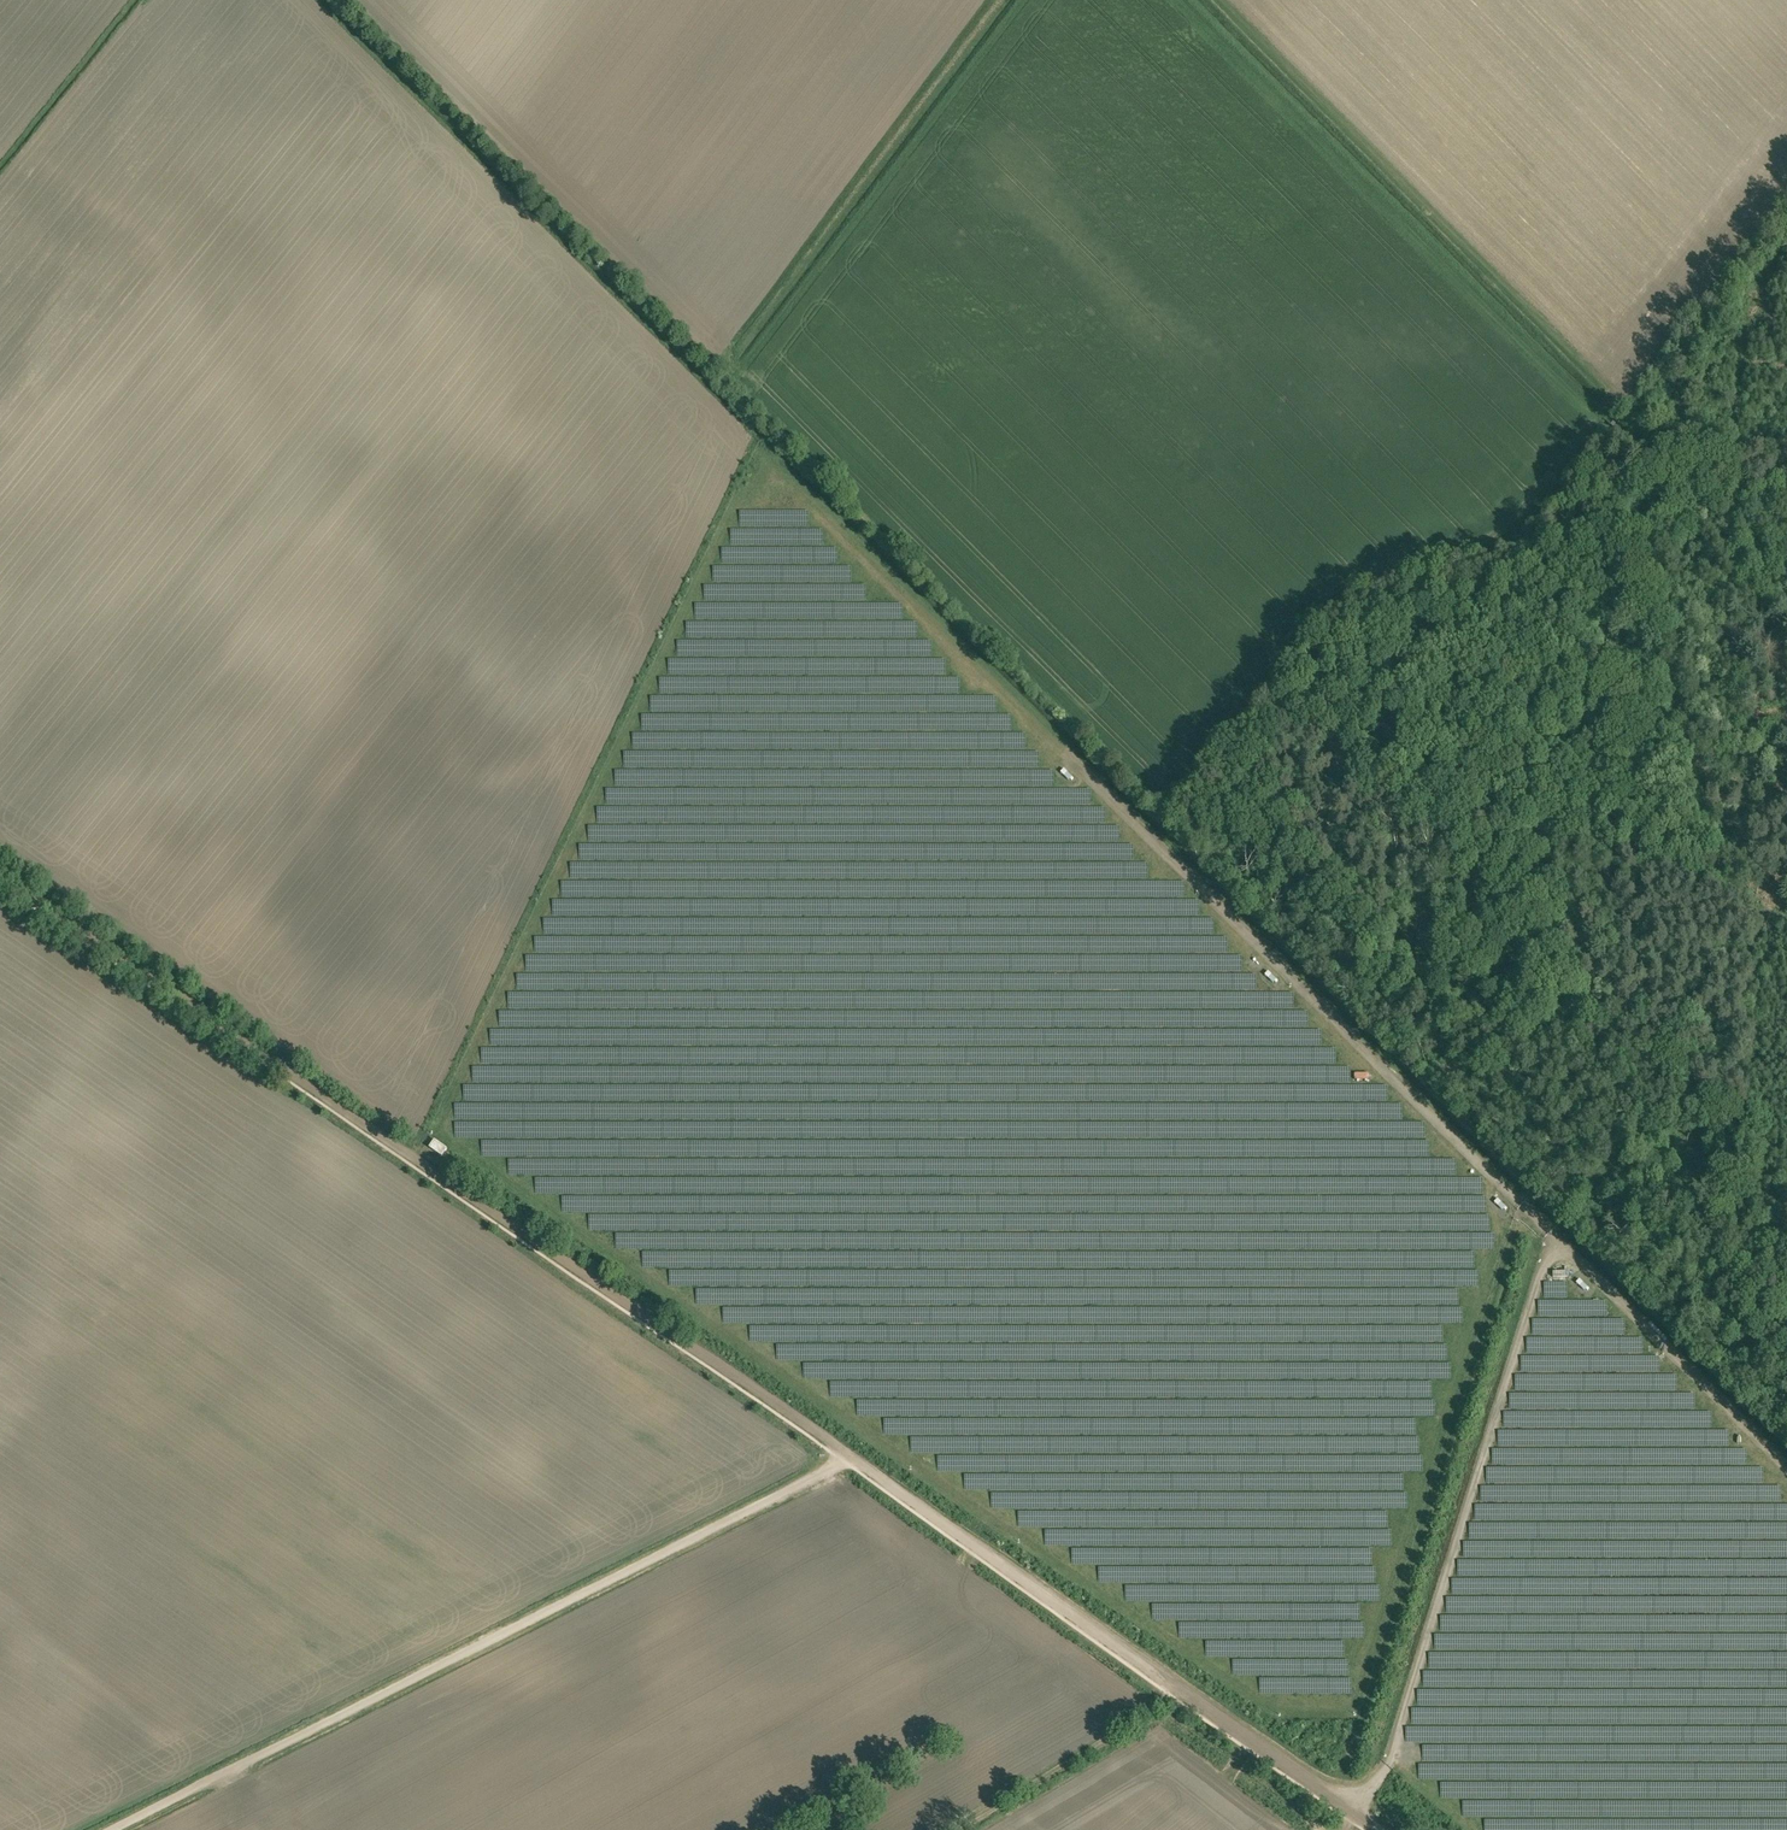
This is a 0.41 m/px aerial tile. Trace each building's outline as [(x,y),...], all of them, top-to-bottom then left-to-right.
[(442,1157),(447,1149),(434,1140),(429,1148),(442,1157)]
